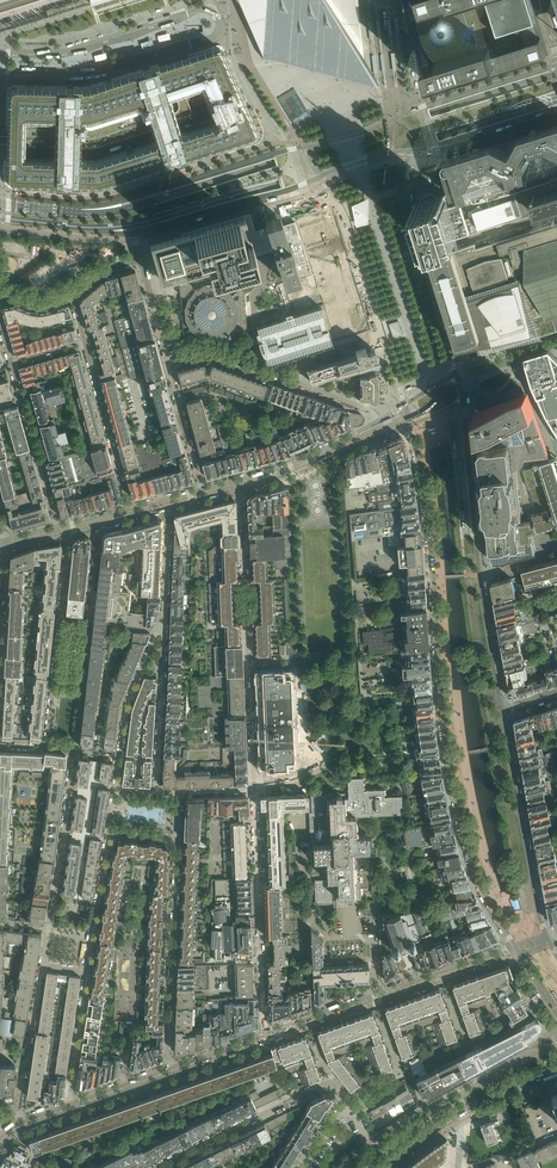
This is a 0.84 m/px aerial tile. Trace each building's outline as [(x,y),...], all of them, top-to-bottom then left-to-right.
[(317,52),(319,52),(320,49),(336,48),(341,64),(359,58),(355,46),(359,18),(359,17),(361,18),(360,6),(334,0),(323,0),(307,5),(301,3),(282,0),(217,0),(200,2),(179,6),(140,19),(140,18),(138,19),(140,22),(142,39),(144,48),(144,53),(146,53),(202,47),(208,47),(214,47),(220,46),(226,47),(233,64),(232,64),(233,66),(233,65),(234,66),(235,65),(257,61),(257,62),(258,62),(258,61),(259,61),(259,60),(258,60),(258,56),(262,55),(263,68),(265,67),(264,55),(317,52)] [(429,71),(428,72),(431,82),(435,80),(434,79),(436,79),(456,73),(458,81),(480,74),(481,75),(549,54),(549,53),(544,36),(537,17),(532,0),(411,0),(425,71),(428,68),(429,71)] [(204,52),(200,54),(200,53),(182,59),(170,63),(160,66),(90,88),(82,89),(16,87),(15,87),(14,88),(13,88),(12,89),(11,90),(10,91),(10,92),(10,93),(9,128),(8,136),(8,141),(8,145),(8,159),(8,162),(6,162),(6,173),(7,173),(7,178),(7,179),(8,180),(8,181),(9,182),(9,183),(10,183),(11,184),(12,184),(13,184),(18,184),(18,186),(96,188),(104,187),(112,184),(189,160),(190,160),(193,159),(226,148),(227,149),(253,141),(254,140),(255,140),(256,140),(256,139),(257,139),(257,138),(258,137),(259,136),(259,135),(259,134),(260,133),(260,132),(260,131),(259,130),(259,129),(257,125),(261,123),(258,115),(254,117),(251,110),(248,111),(245,103),(244,102),(245,102),(245,101),(245,100),(246,100),(246,99),(245,98),(245,97),(244,97),(243,97),(243,96),(242,96),(242,97),(238,88),(239,87),(237,82),(224,52),(222,52),(222,51),(221,51),(221,49),(220,49),(220,48),(219,48),(218,48),(213,50),(212,49),(212,50),(205,52),(204,52)] [(319,52),(317,52),(264,55),(265,67),(252,71),(285,124),(291,134),(295,146),(380,119),(364,69),(365,68),(364,66),(363,67),(354,69),(344,73),(342,66),(341,64),(336,48),(320,49),(319,52)] [(96,61),(108,58),(106,52),(95,55),(96,61)] [(531,133),(519,137),(519,138),(515,145),(514,145),(515,146),(514,147),(509,148),(508,147),(507,147),(506,148),(506,149),(501,151),(500,150),(499,150),(492,146),(491,146),(491,145),(476,150),(447,159),(446,160),(445,160),(444,161),(443,162),(443,163),(443,164),(442,165),(443,166),(443,167),(451,193),(452,196),(458,194),(460,200),(460,201),(461,201),(461,202),(463,209),(463,210),(463,209),(465,217),(465,218),(466,218),(470,232),(507,221),(512,221),(517,220),(522,219),(527,218),(532,217),(536,215),(541,213),(545,210),(550,207),(556,205),(556,125),(531,133)] [(470,232),(466,218),(465,218),(465,217),(463,209),(463,210),(463,209),(461,202),(459,203),(458,202),(454,204),(452,196),(451,193),(446,194),(446,193),(439,195),(438,196),(438,195),(437,194),(436,194),(435,193),(434,193),(433,192),(432,192),(431,192),(430,192),(429,191),(428,191),(427,191),(427,192),(426,192),(426,193),(426,194),(425,194),(424,195),(423,196),(422,197),(422,198),(422,199),(421,200),(421,201),(420,201),(415,203),(414,203),(415,209),(427,246),(433,244),(453,238),(456,249),(460,248),(456,237),(459,236),(470,232)] [(351,205),(356,226),(368,223),(368,196),(351,205)] [(313,278),(286,286),(294,312),(321,303),(334,345),(370,333),(354,283),(354,281),(351,271),(330,206),(294,218),(313,278)] [(267,251),(269,251),(262,228),(260,228),(259,224),(255,212),(237,217),(197,229),(149,243),(163,290),(174,287),(178,286),(178,283),(193,281),(194,285),(236,273),(270,263),(267,251)] [(280,217),(265,222),(268,230),(274,249),(276,255),(281,270),(281,272),(284,281),(289,279),(294,277),(299,276),(299,275),(297,268),(296,265),(307,262),(295,221),(282,225),(280,217)] [(555,224),(555,223),(556,223),(555,221),(554,220),(553,220),(553,221),(552,221),(552,222),(553,224),(554,224),(553,224),(528,232),(477,248),(475,245),(476,245),(475,243),(460,248),(456,249),(451,251),(450,248),(448,248),(446,249),(445,249),(443,250),(444,253),(437,255),(430,257),(445,304),(445,305),(444,305),(443,306),(443,307),(443,308),(443,309),(443,310),(444,311),(445,312),(446,312),(447,312),(454,334),(459,351),(481,346),(483,353),(556,330),(556,223),(555,224)] [(100,247),(101,257),(112,257),(111,247),(100,247)] [(57,291),(63,287),(64,286),(65,287),(73,282),(70,278),(69,277),(70,277),(67,271),(65,272),(64,271),(58,275),(59,276),(55,279),(54,278),(49,281),(52,285),(53,284),(56,288),(55,289),(57,291)] [(143,298),(135,271),(117,276),(121,292),(123,300),(124,302),(143,298)] [(117,276),(111,277),(115,293),(121,292),(117,276)] [(105,279),(105,281),(106,281),(109,293),(109,295),(115,293),(111,277),(105,279)] [(102,297),(106,294),(107,295),(109,293),(106,281),(105,281),(104,283),(103,282),(92,291),(92,292),(90,293),(82,300),(82,301),(80,303),(81,308),(93,305),(97,301),(98,303),(99,301),(103,306),(107,303),(102,297)] [(247,328),(245,302),(245,291),(241,289),(233,295),(225,289),(215,285),(204,286),(195,290),(190,283),(180,284),(180,294),(182,295),(184,333),(183,333),(184,339),(184,340),(184,341),(185,342),(186,343),(187,343),(188,343),(194,343),(198,335),(208,338),(209,338),(210,340),(219,340),(226,336),(228,335),(229,336),(230,335),(232,339),(247,328)] [(154,340),(147,312),(143,298),(124,302),(112,306),(116,319),(114,319),(122,347),(122,348),(154,340)] [(15,305),(2,307),(6,322),(13,320),(12,318),(18,316),(15,305)] [(46,323),(44,311),(39,312),(32,311),(24,309),(15,305),(18,316),(19,321),(23,321),(31,324),(38,324),(46,323)] [(68,305),(62,307),(65,318),(71,316),(68,305)] [(97,318),(101,317),(102,322),(108,320),(105,312),(96,314),(94,309),(95,309),(95,307),(93,305),(81,308),(83,313),(84,312),(86,323),(87,325),(86,325),(87,331),(91,330),(99,328),(99,327),(97,318)] [(45,311),(44,311),(46,323),(52,322),(59,320),(65,318),(62,307),(57,309),(45,311)] [(297,315),(276,321),(269,324),(257,327),(259,333),(256,333),(259,342),(266,362),(268,362),(269,365),(333,345),(324,316),(322,310),(321,307),(297,315)] [(13,320),(6,322),(8,328),(18,325),(16,320),(13,320)] [(400,320),(390,322),(394,337),(408,335),(400,320)] [(18,325),(8,328),(10,334),(19,331),(18,325)] [(62,333),(62,334),(65,343),(69,342),(69,341),(71,341),(71,342),(76,340),(74,335),(76,335),(75,329),(74,325),(68,327),(69,331),(62,333)] [(109,349),(106,337),(103,326),(99,327),(99,328),(91,330),(93,334),(94,334),(97,347),(96,347),(97,352),(109,349)] [(19,331),(10,334),(11,340),(21,337),(19,331)] [(61,334),(55,336),(58,345),(64,343),(61,334)] [(55,335),(49,336),(52,347),(58,345),(55,336),(55,335)] [(49,336),(43,338),(46,349),(52,347),(49,336)] [(21,337),(11,340),(13,346),(23,343),(21,337)] [(43,338),(37,340),(40,350),(46,349),(43,338)] [(31,342),(32,343),(34,352),(40,350),(37,340),(31,342)] [(166,381),(154,340),(122,348),(130,378),(130,379),(145,375),(147,382),(143,383),(144,387),(145,386),(166,381)] [(23,343),(13,346),(15,352),(24,349),(23,343)] [(26,344),(27,348),(29,353),(34,352),(32,343),(26,344)] [(115,349),(117,356),(119,365),(122,374),(115,376),(117,381),(130,378),(122,348),(122,347),(115,349)] [(29,353),(27,348),(24,349),(15,352),(16,357),(29,353)] [(119,365),(117,356),(111,358),(109,349),(97,352),(99,357),(100,357),(104,373),(99,374),(101,380),(114,376),(113,371),(115,371),(114,367),(119,365)] [(306,367),(306,368),(306,369),(307,369),(307,370),(308,370),(308,371),(309,372),(309,375),(310,377),(311,380),(360,365),(378,359),(377,358),(377,356),(376,355),(375,352),(374,349),(369,351),(367,351),(366,349),(356,353),(356,355),(340,360),(313,369),(312,367),(312,366),(306,366),(306,367)] [(534,384),(546,413),(556,430),(556,355),(552,349),(526,358),(529,368),(534,384)] [(84,371),(82,363),(79,354),(74,355),(74,353),(68,355),(71,364),(75,379),(86,376),(85,371),(84,371)] [(68,355),(61,357),(64,366),(70,364),(71,364),(68,355)] [(61,357),(55,358),(59,368),(64,367),(64,366),(61,357)] [(55,358),(49,360),(52,370),(59,368),(55,358)] [(209,360),(208,359),(206,359),(206,362),(206,363),(204,363),(177,371),(181,385),(207,378),(257,396),(257,398),(258,396),(262,398),(267,383),(264,382),(265,380),(265,379),(264,378),(262,377),(261,380),(262,380),(261,381),(212,363),(210,363),(210,361),(210,360),(209,360)] [(49,360),(43,362),(47,372),(52,370),(49,360)] [(43,362),(37,363),(40,372),(41,374),(47,372),(43,362)] [(37,363),(31,365),(33,371),(34,374),(40,372),(37,363)] [(31,365),(19,368),(21,374),(31,372),(33,371),(31,365)] [(31,372),(21,374),(23,380),(33,377),(31,372)] [(354,398),(362,400),(369,400),(369,401),(376,404),(377,399),(378,394),(378,388),(378,384),(377,378),(376,373),(369,376),(369,377),(362,377),(354,379),(354,398)] [(90,394),(89,389),(87,381),(88,381),(86,376),(75,379),(81,402),(93,399),(91,394),(90,394)] [(117,381),(115,376),(114,376),(101,380),(102,385),(117,381)] [(33,377),(23,380),(24,385),(26,386),(28,385),(35,384),(33,377)] [(57,433),(53,418),(57,417),(53,404),(66,401),(64,396),(61,386),(51,389),(51,388),(49,388),(50,389),(49,389),(46,380),(35,384),(28,385),(29,390),(30,390),(50,458),(63,454),(60,442),(68,440),(65,430),(57,433)] [(12,397),(8,381),(0,383),(0,400),(12,397)] [(117,381),(102,385),(104,390),(118,386),(117,381)] [(166,381),(145,386),(147,393),(152,392),(167,388),(166,381)] [(275,385),(269,382),(264,396),(270,399),(275,385)] [(281,387),(275,385),(270,399),(276,401),(281,387)] [(121,396),(119,391),(118,386),(104,390),(106,400),(121,396)] [(206,386),(183,392),(184,396),(197,393),(207,390),(206,386)] [(286,389),(281,387),(276,401),(281,403),(286,389)] [(167,388),(152,392),(170,456),(185,451),(167,388)] [(291,391),(286,389),(281,403),(286,405),(291,391)] [(297,392),(291,391),(286,405),(292,407),(297,392)] [(302,394),(297,392),(292,407),(297,409),(302,394)] [(522,519),(516,467),(518,467),(520,466),(523,463),(524,461),(525,458),(525,457),(548,454),(528,393),(512,398),(474,411),(476,433),(478,433),(482,445),(480,445),(480,443),(478,443),(489,544),(491,544),(491,543),(532,539),(530,532),(535,530),(536,530),(535,524),(534,524),(532,525),(531,521),(519,522),(519,519),(522,519)] [(307,413),(312,398),(302,394),(297,409),(300,410),(307,413)] [(123,406),(121,396),(106,400),(109,410),(123,406)] [(212,437),(202,398),(188,402),(186,402),(200,454),(202,453),(223,448),(221,439),(212,442),(210,437),(212,437)] [(312,398),(307,413),(314,416),(320,401),(312,398)] [(96,417),(95,412),(93,404),(94,404),(93,399),(81,402),(87,425),(99,421),(97,416),(96,417)] [(327,403),(320,401),(314,416),(321,419),(322,417),(327,403)] [(329,420),(335,406),(327,403),(322,417),(326,418),(326,421),(329,420)] [(13,407),(10,408),(13,416),(20,414),(18,406),(13,407)] [(125,411),(123,406),(109,410),(110,415),(125,411)] [(341,409),(335,406),(329,420),(337,420),(341,409)] [(8,409),(1,411),(3,419),(7,418),(13,416),(10,408),(8,409)] [(363,422),(364,419),(363,417),(361,414),(358,414),(349,413),(347,411),(341,409),(337,420),(338,422),(341,431),(347,428),(349,426),(358,425),(361,424),(363,422)] [(321,420),(321,419),(314,416),(307,413),(300,410),(299,413),(300,413),(299,417),(295,417),(294,418),(289,416),(288,419),(292,420),(292,421),(293,421),(299,421),(305,421),(313,421),(315,426),(322,423),(321,420)] [(126,416),(125,411),(110,415),(112,420),(126,416)] [(13,416),(7,418),(12,435),(25,431),(20,414),(13,416)] [(129,426),(127,421),(126,416),(112,420),(114,430),(129,426)] [(337,420),(329,420),(330,422),(335,434),(341,431),(338,422),(337,420)] [(102,439),(102,437),(99,427),(100,427),(99,421),(87,425),(93,448),(105,445),(104,439),(102,439)] [(290,431),(286,421),(280,424),(285,435),(292,452),(298,450),(290,431)] [(297,432),(295,428),(292,421),(286,421),(290,431),(298,450),(304,447),(297,432)] [(321,439),(315,426),(313,421),(305,421),(306,423),(308,428),(315,442),(321,439)] [(287,455),(279,435),(273,422),(266,422),(271,435),(274,441),(281,457),(287,455)] [(335,434),(330,422),(322,425),(328,437),(335,434)] [(315,442),(308,428),(306,423),(304,424),(305,428),(300,430),(298,427),(295,428),(297,432),(304,447),(315,442)] [(322,423),(315,426),(321,439),(328,437),(322,425),(322,423)] [(233,443),(228,424),(217,424),(221,439),(223,448),(226,457),(230,472),(240,469),(236,452),(233,443)] [(131,436),(130,431),(129,426),(114,430),(117,440),(131,436)] [(25,431),(12,435),(17,452),(30,448),(25,431)] [(260,464),(255,445),(253,436),(252,433),(249,434),(248,432),(245,433),(246,439),(249,446),(249,448),(254,466),(260,464)] [(274,460),(267,441),(266,437),(264,432),(259,433),(259,434),(263,446),(267,462),(274,460)] [(267,462),(263,446),(259,434),(253,436),(255,445),(260,464),(267,462)] [(292,452),(285,435),(282,436),(281,434),(279,435),(287,455),(292,452)] [(281,457),(274,441),(271,435),(266,437),(267,441),(274,460),(281,457)] [(131,436),(117,440),(118,445),(132,441),(131,436)] [(399,437),(387,443),(391,459),(407,455),(402,438),(399,437)] [(149,448),(160,446),(158,438),(147,441),(149,448)] [(138,445),(137,440),(132,441),(134,446),(135,452),(138,461),(139,465),(148,463),(152,477),(158,475),(162,474),(166,473),(162,458),(163,457),(160,447),(149,450),(146,442),(138,445)] [(135,452),(134,446),(132,441),(118,445),(121,456),(135,452)] [(240,441),(233,443),(236,452),(240,469),(247,467),(242,450),(242,448),(240,441)] [(387,443),(375,448),(377,456),(385,454),(386,461),(391,459),(387,443)] [(106,445),(105,445),(93,448),(91,449),(92,454),(107,450),(106,445)] [(254,466),(249,448),(249,446),(246,447),(242,448),(242,450),(247,467),(254,466)] [(45,505),(43,499),(44,499),(31,451),(30,451),(29,449),(30,449),(30,448),(17,452),(16,452),(27,492),(15,495),(4,498),(7,509),(8,509),(9,515),(13,531),(50,520),(46,505),(45,505)] [(223,448),(202,453),(202,455),(201,457),(203,463),(213,460),(226,457),(223,448)] [(375,448),(367,452),(377,487),(384,485),(384,484),(380,468),(380,467),(377,456),(375,448)] [(86,450),(76,453),(82,473),(96,470),(95,466),(92,454),(87,455),(86,450)] [(107,450),(92,454),(95,466),(96,470),(98,469),(112,465),(107,450)] [(139,465),(138,461),(135,452),(121,456),(123,460),(123,463),(124,466),(125,469),(138,466),(139,465)] [(367,452),(359,455),(363,471),(365,486),(366,488),(377,487),(367,452)] [(76,453),(62,457),(64,461),(65,467),(67,473),(69,480),(70,484),(76,483),(83,481),(81,474),(82,473),(76,453)] [(184,466),(185,468),(189,467),(185,453),(177,455),(181,467),(184,466)] [(358,456),(352,458),(355,472),(363,471),(359,455),(358,456)] [(391,459),(386,461),(379,463),(381,470),(396,467),(409,463),(407,455),(391,459)] [(7,461),(6,456),(0,458),(0,476),(10,473),(7,461)] [(45,461),(47,466),(64,461),(62,457),(50,460),(45,461)] [(226,457),(213,460),(217,475),(230,472),(226,457)] [(556,457),(551,458),(533,464),(534,467),(536,466),(541,484),(529,487),(537,512),(538,513),(533,515),(537,530),(552,526),(551,522),(551,521),(552,522),(552,523),(553,523),(554,522),(555,525),(556,525),(556,460),(556,457)] [(355,472),(352,458),(345,462),(346,475),(355,474),(355,472)] [(213,460),(203,463),(206,476),(208,478),(217,475),(213,460)] [(64,461),(47,466),(49,472),(65,467),(64,461)] [(148,463),(139,465),(138,466),(140,473),(135,474),(137,481),(144,479),(152,477),(148,463)] [(409,463),(396,467),(397,474),(411,471),(409,463)] [(112,465),(98,469),(100,477),(106,475),(114,473),(112,465)] [(138,466),(125,469),(133,496),(135,498),(141,496),(137,481),(135,474),(140,473),(138,466)] [(541,484),(536,466),(534,467),(524,470),(529,487),(541,484)] [(65,467),(49,472),(50,478),(67,473),(65,467)] [(189,467),(185,468),(181,469),(185,484),(192,482),(193,481),(189,467)] [(98,469),(96,470),(82,473),(81,474),(83,481),(91,479),(99,477),(100,477),(98,469)] [(181,469),(174,471),(178,486),(185,484),(181,469)] [(172,471),(166,473),(171,488),(178,486),(174,471),(172,471)] [(363,471),(355,472),(355,474),(346,475),(347,488),(348,489),(365,486),(363,471)] [(411,471),(397,474),(398,482),(412,480),(411,471)] [(10,473),(0,476),(0,483),(11,480),(10,473)] [(67,473),(50,478),(52,484),(69,480),(67,473)] [(114,473),(106,475),(108,482),(116,480),(114,473)] [(171,488),(166,473),(162,474),(166,489),(171,488)] [(162,474),(158,475),(162,490),(166,489),(162,474)] [(106,475),(100,477),(99,477),(102,490),(107,505),(114,503),(110,488),(108,482),(106,475)] [(158,475),(152,477),(154,484),(155,484),(157,492),(162,490),(158,475)] [(99,477),(91,479),(99,507),(107,505),(102,490),(99,477)] [(152,477),(144,479),(148,494),(157,492),(155,484),(154,484),(152,477)] [(83,481),(87,495),(91,509),(99,507),(91,479),(83,481)] [(144,479),(137,481),(141,496),(148,494),(144,479)] [(11,480),(0,483),(1,488),(13,486),(11,480)] [(69,480),(52,484),(53,489),(61,487),(69,485),(70,484),(69,480)] [(116,480),(108,482),(110,488),(118,486),(116,480)] [(414,488),(412,480),(398,482),(384,484),(384,485),(377,487),(378,493),(414,488)] [(91,509),(87,495),(83,481),(76,483),(80,497),(84,511),(91,509)] [(71,493),(73,499),(77,513),(84,511),(80,497),(76,483),(70,484),(69,485),(71,493)] [(69,485),(61,487),(64,495),(65,501),(66,505),(69,515),(77,513),(73,499),(71,493),(69,485)] [(118,486),(110,488),(114,503),(120,501),(122,499),(118,486)] [(61,487),(53,489),(56,499),(57,499),(58,501),(57,502),(59,507),(66,505),(65,501),(64,495),(61,487)] [(291,557),(290,538),(290,534),(289,534),(288,514),(289,514),(288,487),(278,489),(279,513),(271,513),(271,514),(272,514),(272,534),(263,534),(249,535),(250,559),(251,559),(267,558),(273,558),(273,569),(292,568),(291,557)] [(415,496),(414,488),(378,493),(368,494),(370,502),(378,501),(401,498),(415,496)] [(279,513),(278,489),(271,491),(270,491),(271,513),(279,513)] [(271,513),(270,491),(263,493),(263,495),(263,512),(263,515),(271,515),(271,514),(271,513)] [(263,512),(263,493),(256,495),(255,495),(255,514),(255,516),(258,516),(258,513),(263,512)] [(415,496),(401,498),(378,501),(379,510),(400,508),(416,506),(415,496)] [(201,529),(200,526),(220,521),(221,535),(224,535),(237,534),(236,504),(230,502),(229,502),(178,515),(175,516),(174,553),(186,553),(188,553),(188,549),(187,549),(187,545),(189,545),(189,541),(188,541),(188,537),(194,537),(194,536),(195,535),(195,534),(196,533),(197,532),(198,531),(199,530),(200,530),(201,529)] [(66,505),(59,507),(61,517),(69,515),(66,505)] [(400,508),(379,510),(350,514),(351,540),(391,535),(397,535),(401,534),(401,531),(403,531),(402,524),(418,522),(416,506),(400,508)] [(262,515),(263,515),(263,512),(258,513),(258,516),(255,516),(255,526),(262,526),(262,515)] [(161,575),(162,552),(162,548),(163,548),(163,543),(163,539),(162,539),(163,527),(162,524),(161,519),(146,524),(145,523),(141,524),(137,525),(133,527),(123,530),(122,540),(124,540),(126,545),(124,546),(124,549),(140,545),(143,545),(142,574),(142,581),(141,595),(143,595),(143,597),(146,597),(160,597),(160,595),(160,588),(161,588),(161,584),(162,580),(161,580),(161,575)] [(420,531),(418,522),(402,524),(403,531),(404,534),(420,531)] [(255,526),(249,526),(249,535),(263,534),(263,526),(262,526),(255,526)] [(126,545),(124,540),(122,540),(123,530),(110,532),(109,532),(108,532),(107,532),(106,533),(105,533),(105,534),(104,534),(104,535),(103,536),(103,537),(103,538),(103,539),(103,540),(102,549),(102,550),(120,552),(120,550),(124,549),(124,546),(126,545)] [(423,570),(420,531),(404,534),(401,534),(397,535),(398,546),(397,546),(399,564),(406,563),(407,568),(407,571),(408,571),(408,572),(422,570),(423,570)] [(238,545),(237,534),(224,535),(224,546),(238,545)] [(89,537),(83,539),(75,541),(74,543),(73,550),(81,551),(90,551),(91,539),(89,537)] [(519,557),(536,552),(535,552),(532,539),(491,543),(491,544),(490,548),(489,551),(490,557),(493,561),(494,562),(499,563),(504,562),(505,562),(519,557)] [(59,568),(61,549),(62,546),(60,545),(35,549),(34,557),(47,558),(46,566),(59,568)] [(239,560),(238,545),(224,546),(215,546),(214,547),(213,548),(212,549),(211,550),(210,550),(209,550),(209,551),(210,577),(214,577),(213,553),(221,553),(222,560),(237,560),(239,560)] [(35,549),(11,557),(11,563),(29,564),(34,563),(34,557),(35,549)] [(90,551),(81,551),(73,550),(71,565),(88,567),(90,551)] [(119,560),(120,552),(102,550),(101,563),(116,564),(123,565),(124,565),(124,561),(119,560)] [(186,553),(174,553),(173,564),(186,564),(186,553)] [(47,558),(34,557),(34,563),(29,564),(34,565),(45,566),(46,566),(47,558)] [(276,622),(274,580),(275,579),(269,579),(268,579),(268,575),(269,574),(268,574),(267,558),(251,559),(252,578),(249,578),(249,581),(249,582),(250,582),(251,582),(253,582),(253,580),(258,580),(260,623),(254,623),(254,621),(252,621),(252,622),(251,622),(251,623),(251,626),(253,626),(253,625),(255,625),(255,633),(256,655),(256,656),(256,657),(257,657),(265,657),(265,655),(273,655),(273,654),(271,654),(270,628),(272,628),(272,627),(270,627),(270,623),(271,623),(271,622),(277,622),(276,622)] [(234,623),(233,601),(232,581),(235,581),(235,580),(238,580),(238,583),(240,582),(241,582),(242,581),(242,578),(239,578),(240,579),(238,579),(237,560),(222,560),(223,576),(221,576),(223,576),(223,581),(221,581),(215,581),(217,625),(223,624),(225,624),(225,629),(223,629),(223,630),(225,630),(226,646),(242,645),(241,645),(241,633),(240,625),(242,625),(242,626),(244,626),(244,623),(243,622),(242,622),(240,622),(240,623),(234,623)] [(549,562),(553,581),(556,580),(556,560),(549,562)] [(553,581),(549,562),(535,566),(540,584),(553,581)] [(24,588),(25,572),(23,571),(18,571),(18,568),(29,564),(11,563),(11,567),(10,567),(10,568),(11,568),(11,570),(10,570),(9,587),(22,588),(24,588)] [(128,611),(130,592),(120,591),(123,565),(116,564),(101,563),(93,627),(91,646),(105,648),(109,649),(109,647),(110,641),(110,635),(106,635),(107,629),(108,621),(110,621),(110,623),(145,627),(145,626),(145,613),(128,611)] [(186,564),(173,564),(173,574),(185,574),(186,564)] [(88,567),(71,565),(70,581),(86,583),(88,567)] [(59,568),(46,566),(46,572),(44,572),(43,586),(57,587),(59,568)] [(535,566),(522,569),(527,588),(540,584),(535,566)] [(406,573),(407,582),(424,580),(423,570),(422,570),(408,572),(408,571),(407,571),(407,572),(406,573)] [(185,581),(185,574),(173,574),(172,584),(185,584),(192,584),(192,580),(189,580),(189,582),(185,581)] [(517,595),(512,578),(500,582),(491,584),(494,602),(513,597),(517,595)] [(424,580),(407,582),(403,583),(404,592),(406,592),(424,589),(424,580)] [(86,583),(70,581),(68,597),(84,599),(86,583)] [(185,584),(172,584),(172,594),(184,594),(185,584)] [(57,587),(43,586),(41,605),(44,605),(44,610),(53,611),(54,606),(55,607),(57,587)] [(424,589),(406,592),(407,597),(407,601),(410,600),(425,598),(424,589)] [(184,594),(172,594),(171,603),(184,604),(184,594)] [(495,607),(522,600),(521,594),(517,595),(513,597),(494,602),(495,607)] [(84,599),(68,597),(66,613),(83,615),(84,599)] [(160,597),(146,597),(145,613),(145,626),(153,626),(159,613),(159,602),(160,602),(160,597)] [(425,598),(410,600),(411,611),(426,609),(425,598)] [(496,613),(524,605),(522,600),(495,607),(496,613)] [(537,614),(547,612),(544,600),(524,605),(496,613),(499,625),(518,620),(537,614)] [(184,604),(171,603),(171,614),(183,615),(184,615),(184,604)] [(428,643),(427,624),(426,609),(411,611),(407,611),(405,611),(407,626),(403,626),(403,627),(362,632),(364,644),(368,644),(369,652),(363,653),(362,644),(359,644),(360,654),(362,656),(370,655),(405,651),(428,649),(428,643)] [(40,624),(40,631),(53,632),(55,611),(53,611),(44,610),(42,610),(41,616),(39,616),(39,624),(40,624)] [(183,615),(171,614),(171,625),(182,625),(183,615)] [(518,628),(536,623),(539,622),(537,614),(518,620),(499,625),(500,633),(518,628)] [(538,631),(536,623),(518,628),(500,633),(501,641),(518,636),(538,631)] [(182,625),(171,625),(170,634),(182,635),(182,625)] [(53,632),(40,631),(39,639),(37,639),(36,646),(38,647),(37,652),(50,654),(53,632)] [(127,632),(126,639),(132,640),(146,642),(150,633),(145,633),(127,632)] [(182,635),(170,634),(170,645),(181,646),(182,635)] [(518,636),(501,641),(503,648),(520,644),(518,636)] [(146,642),(132,640),(131,646),(130,645),(129,651),(128,651),(127,657),(139,658),(146,642)] [(287,642),(285,642),(286,654),(296,654),(296,642),(287,642)] [(520,644),(503,648),(504,656),(522,651),(520,644)] [(181,646),(170,645),(169,655),(181,656),(181,646)] [(243,660),(242,646),(242,645),(226,646),(217,646),(215,647),(215,646),(214,646),(214,647),(215,661),(243,660)] [(91,646),(89,668),(103,669),(105,648),(91,646)] [(428,649),(405,651),(406,658),(407,658),(429,656),(428,649)] [(524,658),(528,657),(530,656),(528,651),(522,652),(522,651),(504,656),(505,664),(524,659),(524,658)] [(50,654),(37,652),(37,658),(35,658),(34,666),(36,666),(35,672),(37,672),(47,673),(48,673),(50,654)] [(181,656),(169,655),(169,665),(181,665),(181,656)] [(429,656),(407,658),(408,665),(429,663),(429,656)] [(507,671),(530,665),(532,664),(531,660),(531,659),(529,660),(528,657),(524,658),(524,659),(505,664),(507,671)] [(554,667),(552,658),(543,661),(545,669),(547,676),(549,686),(556,683),(556,682),(554,667)] [(243,675),(243,660),(215,661),(216,676),(227,676),(243,675)] [(547,676),(545,669),(543,661),(541,662),(532,664),(530,665),(507,671),(509,683),(509,686),(519,684),(526,682),(527,684),(529,683),(529,681),(533,680),(538,678),(538,680),(541,680),(543,679),(542,677),(547,676)] [(429,663),(408,665),(406,665),(406,675),(407,675),(430,672),(429,663)] [(181,670),(181,668),(181,665),(169,665),(169,675),(181,675),(181,672),(183,672),(183,670),(181,670)] [(89,668),(86,689),(100,691),(103,669),(89,668)] [(257,673),(257,683),(257,684),(258,684),(259,716),(259,717),(260,717),(260,723),(261,756),(260,756),(260,757),(260,766),(261,766),(261,767),(267,767),(268,767),(268,768),(285,767),(286,767),(286,766),(292,766),(293,765),(293,759),(294,759),(294,758),(292,722),(292,721),(291,721),(291,715),(292,715),(292,714),(290,678),(290,677),(289,677),(289,671),(288,671),(282,671),(282,670),(281,670),(264,671),(263,671),(263,672),(257,672),(257,673)] [(41,740),(48,678),(46,678),(47,673),(37,672),(37,677),(35,676),(26,676),(26,677),(23,676),(21,676),(4,674),(1,738),(41,741),(41,740)] [(430,672),(407,675),(408,683),(411,683),(430,681),(430,672)] [(183,678),(182,678),(180,678),(181,675),(169,675),(168,685),(180,685),(183,686),(183,678)] [(243,675),(227,676),(227,679),(227,682),(224,682),(224,685),(225,685),(227,685),(227,689),(228,718),(245,717),(244,688),(244,685),(244,679),(243,675)] [(547,676),(542,677),(543,679),(541,680),(542,688),(549,686),(547,676)] [(144,677),(142,683),(132,708),(132,709),(126,754),(127,754),(127,758),(126,758),(122,784),(123,784),(129,785),(129,784),(128,784),(129,782),(134,783),(135,776),(139,777),(138,783),(144,783),(144,785),(143,785),(143,786),(150,786),(152,760),(151,760),(152,755),(155,703),(154,703),(154,700),(155,700),(155,699),(153,699),(154,697),(155,697),(156,691),(157,678),(144,677)] [(127,687),(130,680),(117,679),(112,678),(111,685),(127,687)] [(538,678),(533,680),(535,690),(542,688),(541,680),(538,680),(538,678)] [(533,680),(529,681),(529,683),(527,684),(528,692),(535,690),(533,680)] [(431,691),(430,681),(411,683),(412,686),(410,686),(411,693),(412,693),(413,693),(431,691)] [(526,682),(519,684),(521,695),(528,692),(527,684),(526,682)] [(519,684),(509,686),(511,696),(511,697),(512,697),(513,697),(521,695),(519,684)] [(124,694),(127,687),(111,685),(111,692),(124,694)] [(180,685),(168,685),(168,695),(180,695),(180,685)] [(86,689),(84,711),(96,712),(98,712),(100,691),(86,689)] [(431,691),(413,693),(414,700),(432,698),(431,691)] [(122,700),(124,694),(111,692),(110,698),(122,700)] [(181,695),(180,695),(168,695),(167,705),(180,706),(181,695)] [(432,698),(414,700),(414,707),(432,706),(432,698)] [(180,706),(167,705),(167,715),(179,716),(180,711),(180,706)] [(432,706),(414,707),(413,707),(414,715),(433,714),(432,706)] [(550,710),(543,712),(547,726),(554,724),(550,710)] [(84,711),(81,732),(94,733),(96,712),(84,711)] [(543,712),(536,714),(539,724),(540,728),(547,726),(543,712)] [(433,714),(414,715),(415,724),(433,722),(433,714)] [(536,714),(530,716),(532,725),(532,726),(539,724),(536,714)] [(119,716),(106,715),(105,725),(118,726),(119,716)] [(179,716),(167,715),(166,725),(179,726),(179,724),(185,724),(185,721),(179,721),(179,716)] [(530,716),(517,720),(516,722),(517,729),(532,725),(530,716)] [(246,736),(246,726),(245,717),(228,718),(225,718),(225,737),(246,736)] [(433,722),(415,724),(416,732),(434,730),(433,722)] [(408,724),(397,725),(397,733),(409,732),(408,724)] [(117,737),(117,731),(118,726),(105,725),(104,735),(117,737)] [(179,726),(166,725),(165,735),(178,736),(179,726)] [(534,732),(532,726),(532,725),(517,729),(518,737),(534,732)] [(434,730),(416,732),(416,740),(436,739),(434,730)] [(104,735),(94,733),(81,732),(80,745),(93,747),(94,745),(102,746),(101,748),(115,750),(117,737),(104,735)] [(536,740),(535,737),(534,732),(518,737),(520,744),(536,740)] [(180,736),(178,736),(165,735),(165,746),(179,747),(180,736)] [(246,736),(225,737),(226,747),(232,747),(246,747),(246,736)] [(436,739),(416,740),(417,748),(419,748),(437,747),(436,739)] [(540,742),(536,743),(536,740),(520,744),(521,752),(538,747),(541,746),(540,742)] [(541,746),(538,747),(521,752),(522,760),(543,754),(541,746)] [(232,747),(226,747),(222,748),(223,764),(233,764),(232,757),(232,747)] [(246,747),(232,747),(232,757),(237,757),(247,757),(246,747)] [(438,756),(437,747),(419,748),(420,755),(420,758),(438,756)] [(23,753),(0,752),(0,753),(0,776),(11,777),(12,765),(22,765),(23,753)] [(43,754),(23,753),(22,765),(43,767),(43,754)] [(65,765),(66,755),(43,754),(43,767),(44,767),(45,767),(49,765),(49,764),(53,764),(52,775),(64,776),(66,765),(65,765)] [(543,754),(522,760),(524,768),(546,762),(543,754)] [(179,786),(179,776),(176,776),(176,774),(174,773),(175,757),(165,756),(165,757),(164,767),(166,767),(166,771),(164,771),(164,775),(165,775),(165,779),(163,779),(163,786),(164,786),(165,786),(166,786),(167,787),(168,787),(169,787),(171,787),(172,787),(173,787),(174,786),(175,786),(179,786)] [(440,766),(438,756),(420,758),(417,758),(418,765),(419,765),(421,765),(421,767),(424,767),(440,766)] [(90,759),(79,757),(74,788),(78,789),(77,796),(76,796),(70,833),(73,833),(72,841),(70,841),(62,892),(72,894),(71,898),(75,898),(75,896),(79,897),(79,899),(84,900),(84,896),(93,897),(102,834),(99,834),(98,834),(97,835),(96,835),(96,832),(103,833),(110,788),(103,787),(103,784),(105,784),(105,785),(105,786),(106,786),(109,787),(113,763),(102,761),(90,760),(90,759)] [(237,757),(232,757),(233,764),(233,766),(247,766),(247,757),(237,757)] [(544,764),(524,769),(525,778),(544,773),(544,770),(545,769),(544,764)] [(247,766),(233,766),(233,774),(233,775),(248,775),(247,769),(247,766)] [(441,772),(440,766),(424,767),(421,767),(419,768),(420,774),(401,775),(401,780),(426,775),(426,774),(441,772)] [(232,785),(233,775),(210,775),(210,772),(203,773),(203,785),(210,785),(210,784),(214,783),(214,785),(218,785),(218,783),(222,783),(222,785),(232,785)] [(203,785),(203,773),(185,773),(185,776),(179,776),(179,786),(186,786),(186,784),(189,784),(190,786),(194,786),(193,784),(197,784),(197,786),(203,785)] [(545,773),(544,773),(525,778),(527,786),(545,781),(546,781),(545,776),(546,776),(545,773)] [(62,797),(64,783),(64,776),(52,775),(49,796),(62,797)] [(248,783),(248,775),(233,775),(232,785),(246,785),(248,783)] [(444,790),(441,775),(434,777),(433,775),(429,776),(430,778),(421,779),(424,794),(425,794),(444,790)] [(11,786),(11,777),(0,776),(0,797),(10,798),(11,786)] [(372,843),(372,837),(369,837),(368,834),(356,835),(355,816),(360,816),(362,816),(362,815),(367,815),(367,816),(370,816),(370,815),(395,814),(397,814),(400,814),(400,806),(402,806),(402,795),(384,796),(384,794),(385,794),(385,791),(384,791),(384,788),(376,789),(376,788),(373,788),(373,789),(369,789),(366,789),(364,789),(363,777),(347,778),(348,780),(347,781),(347,783),(348,783),(348,788),(347,788),(348,791),(348,793),(311,794),(311,806),(311,812),(313,812),(313,817),(309,817),(310,841),(305,841),(305,846),(306,853),(310,852),(311,860),(326,860),(327,879),(314,879),(316,904),(333,903),(333,908),(343,908),(342,903),(363,902),(363,900),(365,900),(365,895),(361,895),(360,868),(363,868),(364,869),(370,869),(371,867),(371,862),(370,861),(369,843),(372,843)] [(545,781),(527,786),(528,795),(547,790),(548,790),(545,781)] [(556,797),(556,787),(548,789),(551,799),(556,797)] [(446,799),(444,790),(425,794),(426,799),(425,799),(426,803),(427,802),(446,799)] [(547,790),(528,795),(530,804),(549,799),(550,799),(547,790)] [(269,880),(268,880),(264,884),(264,885),(281,885),(281,884),(283,884),(281,813),(282,813),(282,807),(311,806),(311,794),(260,796),(261,808),(269,808),(269,812),(268,812),(268,816),(267,816),(267,827),(269,826),(269,832),(267,832),(268,842),(269,842),(270,847),(268,848),(268,858),(270,858),(270,863),(269,864),(269,874),(271,874),(271,877),(269,877),(269,880)] [(60,818),(61,804),(62,797),(49,796),(47,817),(60,818)] [(10,808),(10,798),(0,797),(0,819),(9,819),(10,808)] [(232,797),(219,798),(219,813),(224,812),(224,817),(229,817),(229,812),(232,812),(232,807),(232,797)] [(247,797),(232,797),(232,807),(233,807),(233,805),(236,804),(236,807),(249,806),(249,798),(247,797)] [(448,809),(446,799),(427,802),(426,803),(425,803),(425,806),(427,814),(427,813),(427,814),(430,813),(448,809)] [(549,799),(530,804),(531,812),(551,806),(549,799)] [(198,804),(186,804),(185,814),(198,815),(200,815),(200,804),(198,804)] [(551,806),(531,812),(533,820),(553,814),(554,814),(552,806),(551,806)] [(448,809),(430,813),(427,814),(428,821),(450,817),(448,809)] [(554,814),(553,814),(533,820),(534,827),(551,822),(555,821),(556,821),(556,813),(554,814)] [(198,815),(185,814),(185,827),(198,827),(198,815)] [(57,839),(59,826),(60,818),(47,817),(44,838),(57,839)] [(8,830),(9,819),(0,819),(0,840),(8,841),(8,830)] [(452,829),(450,819),(431,823),(432,826),(422,828),(422,827),(421,826),(420,826),(408,828),(407,828),(406,829),(405,830),(404,831),(404,832),(404,833),(405,838),(452,829)] [(243,822),(231,823),(233,877),(237,877),(237,878),(252,878),(253,878),(253,877),(254,876),(253,873),(251,873),(251,874),(248,874),(246,824),(249,824),(249,825),(251,825),(251,822),(251,821),(250,820),(243,821),(243,822)] [(551,822),(534,827),(536,835),(551,831),(550,826),(551,825),(551,822)] [(198,827),(185,827),(184,839),(198,840),(198,839),(198,827)] [(455,841),(452,829),(405,838),(406,845),(406,846),(407,847),(408,848),(409,848),(409,849),(410,849),(411,849),(412,849),(435,844),(455,841)] [(551,831),(536,835),(537,844),(556,838),(556,836),(556,829),(551,831)] [(55,860),(56,847),(57,839),(44,838),(42,859),(55,860)] [(556,838),(537,844),(539,853),(556,848),(556,839),(556,838)] [(198,840),(184,839),(186,839),(186,845),(184,845),(184,852),(185,852),(185,857),(197,858),(197,853),(199,853),(199,846),(198,846),(198,840)] [(131,842),(121,841),(119,843),(118,843),(117,852),(126,853),(126,854),(129,855),(130,853),(135,854),(135,855),(142,856),(143,844),(137,843),(137,842),(131,841),(131,842)] [(458,849),(456,844),(455,841),(435,844),(438,857),(442,856),(458,853),(458,850),(458,849)] [(156,845),(156,843),(149,843),(149,845),(143,844),(142,856),(155,857),(158,857),(167,857),(168,848),(167,848),(165,846),(165,845),(156,845)] [(539,853),(540,863),(556,858),(556,848),(539,853)] [(126,853),(117,852),(114,851),(113,858),(111,857),(110,864),(112,864),(111,870),(123,872),(124,866),(126,866),(127,860),(125,859),(126,854),(126,853)] [(462,864),(460,858),(458,853),(442,856),(438,857),(437,857),(438,862),(439,862),(440,868),(462,864)] [(167,857),(158,857),(158,863),(156,863),(156,869),(157,869),(157,875),(169,876),(169,870),(171,870),(171,863),(170,863),(170,857),(167,857)] [(197,858),(185,857),(185,864),(183,863),(183,870),(184,870),(184,875),(196,876),(196,871),(198,871),(198,868),(198,864),(197,864),(197,858)] [(540,863),(542,872),(556,868),(556,858),(540,863)] [(55,860),(42,859),(40,859),(37,877),(51,879),(55,860)] [(8,874),(9,864),(7,864),(0,864),(0,888),(7,888),(8,874)] [(209,865),(198,864),(198,868),(205,868),(205,873),(209,873),(209,865)] [(466,875),(462,864),(440,868),(432,869),(434,880),(444,878),(444,879),(448,878),(466,875)] [(542,872),(544,882),(556,878),(556,868),(542,872)] [(123,872),(111,870),(110,876),(109,875),(108,882),(109,882),(108,888),(120,890),(121,884),(123,884),(124,878),(122,877),(123,872)] [(169,876),(157,875),(157,881),(155,881),(155,888),(156,888),(156,893),(156,894),(164,894),(168,894),(169,888),(170,888),(171,882),(169,882),(169,876)] [(196,876),(184,875),(184,882),(182,882),(182,888),(184,888),(183,894),(195,895),(196,889),(197,889),(197,882),(196,882),(196,876)] [(466,875),(448,878),(449,884),(450,890),(451,890),(453,889),(470,886),(468,880),(467,878),(466,875)] [(50,885),(51,879),(37,877),(36,877),(35,883),(50,885)] [(544,882),(545,890),(556,886),(556,878),(544,882)] [(49,892),(50,885),(35,883),(34,889),(49,892)] [(281,896),(281,885),(264,885),(264,897),(281,896)] [(470,886),(453,889),(451,890),(454,901),(457,900),(475,896),(470,886)] [(545,890),(547,898),(556,895),(556,886),(545,890)] [(120,890),(108,888),(107,894),(106,894),(105,900),(106,901),(105,906),(117,908),(118,902),(120,903),(121,896),(119,896),(120,890)] [(164,894),(156,894),(156,893),(151,893),(151,899),(150,899),(149,906),(151,906),(151,912),(163,912),(163,907),(165,907),(165,900),(163,900),(164,894)] [(195,895),(183,894),(183,900),(181,900),(181,907),(183,907),(182,913),(195,913),(195,908),(196,908),(197,901),(195,901),(195,895)] [(47,904),(48,897),(33,895),(32,901),(47,904)] [(547,898),(548,904),(555,902),(556,902),(556,895),(547,898)] [(281,905),(281,900),(281,896),(264,897),(265,906),(281,905)] [(478,902),(475,896),(457,900),(454,901),(456,907),(457,907),(458,906),(478,902)] [(520,909),(521,908),(518,899),(516,899),(513,900),(512,901),(515,910),(516,910),(520,909)] [(46,910),(47,904),(32,901),(31,908),(46,910)] [(478,902),(458,906),(457,907),(459,913),(464,912),(466,911),(480,907),(478,902)] [(555,902),(548,904),(551,922),(554,924),(556,923),(556,912),(555,902)] [(282,915),(281,905),(265,906),(265,916),(282,915)] [(117,908),(105,906),(104,912),(103,912),(102,918),(103,918),(103,924),(114,926),(115,920),(117,921),(118,914),(117,914),(117,908)] [(455,914),(459,913),(457,907),(456,907),(440,911),(431,912),(427,913),(428,918),(437,916),(437,917),(439,917),(440,922),(442,921),(443,923),(450,920),(457,918),(455,914)] [(480,907),(466,911),(464,912),(465,915),(466,919),(467,919),(468,919),(485,914),(480,907)] [(45,917),(46,910),(31,908),(30,914),(31,915),(45,917)] [(0,909),(0,919),(16,920),(16,917),(8,916),(6,916),(7,909),(0,909)] [(420,909),(411,912),(415,921),(422,919),(419,912),(421,912),(420,909)] [(251,922),(251,916),(251,910),(212,912),(213,915),(213,921),(216,921),(216,936),(214,936),(214,943),(216,943),(217,951),(215,952),(215,953),(215,960),(216,961),(217,961),(222,961),(224,960),(224,959),(224,958),(234,957),(234,958),(247,957),(247,954),(252,954),(251,945),(253,945),(253,922),(251,922)] [(163,912),(151,912),(150,918),(149,917),(149,924),(150,924),(150,930),(162,931),(162,925),(164,925),(164,918),(163,918),(163,912)] [(411,912),(382,917),(382,926),(383,927),(385,926),(387,932),(387,933),(388,933),(389,938),(389,940),(390,939),(392,945),(391,945),(393,951),(400,949),(401,953),(410,950),(409,946),(410,945),(410,944),(419,941),(418,939),(421,938),(421,936),(415,921),(411,912)] [(195,913),(182,913),(182,919),(181,919),(180,925),(182,925),(182,931),(194,932),(194,926),(196,926),(196,919),(194,919),(195,913)] [(485,914),(468,919),(467,919),(470,927),(472,926),(481,924),(489,922),(485,914)] [(45,917),(31,915),(30,919),(28,918),(20,917),(20,921),(44,923),(45,917)] [(282,925),(282,918),(282,915),(265,916),(265,926),(282,925)] [(469,950),(463,933),(462,931),(457,918),(450,920),(456,934),(462,952),(469,950)] [(462,952),(456,934),(450,920),(443,923),(447,934),(449,939),(455,955),(462,952)] [(498,937),(489,922),(481,924),(481,925),(482,927),(491,942),(497,940),(498,937)] [(114,926),(103,924),(102,930),(100,930),(99,936),(101,937),(100,942),(112,944),(113,938),(114,939),(115,932),(114,932),(114,926)] [(282,935),(282,925),(265,926),(266,936),(272,936),(282,935)] [(491,942),(482,927),(481,925),(478,926),(479,928),(480,928),(481,930),(478,930),(486,944),(491,942)] [(323,957),(322,944),(322,939),(323,938),(311,927),(311,940),(311,942),(312,945),(311,945),(311,952),(312,952),(313,967),(323,966),(322,958),(323,957)] [(440,960),(434,944),(429,930),(428,927),(426,928),(428,933),(421,936),(421,938),(418,939),(419,941),(420,943),(421,943),(421,944),(422,944),(423,946),(429,964),(440,960)] [(448,957),(442,941),(442,940),(442,939),(445,938),(444,936),(440,937),(436,927),(429,930),(434,944),(440,960),(448,957)] [(486,944),(478,930),(476,931),(475,930),(476,929),(475,927),(472,928),(480,946),(486,944)] [(480,946),(472,928),(468,929),(469,931),(470,931),(471,933),(468,934),(474,948),(480,946)] [(0,930),(0,943),(3,943),(3,938),(6,938),(6,941),(15,942),(16,932),(4,931),(0,930)] [(163,943),(163,936),(162,936),(162,931),(150,930),(150,936),(148,936),(148,942),(149,942),(149,948),(161,949),(161,943),(163,943)] [(474,948),(468,934),(465,935),(465,933),(466,933),(465,930),(462,931),(463,933),(469,950),(474,948)] [(194,932),(182,931),(181,937),(180,937),(180,940),(180,943),(181,944),(181,950),(193,950),(193,944),(195,944),(195,938),(194,938),(194,932)] [(28,933),(16,932),(15,942),(24,943),(25,940),(28,940),(27,946),(39,948),(42,935),(33,934),(28,933)] [(444,936),(445,938),(442,939),(442,940),(442,941),(448,957),(455,955),(449,939),(447,934),(444,936)] [(282,935),(272,936),(272,941),(274,941),(274,949),(274,958),(273,958),(273,963),(279,963),(286,963),(285,953),(292,953),(291,945),(285,945),(284,935),(282,935)] [(112,944),(100,942),(99,948),(97,948),(96,955),(98,955),(96,966),(94,966),(93,973),(95,973),(93,984),(91,984),(90,991),(92,991),(91,997),(103,999),(104,993),(106,993),(107,986),(105,986),(107,975),(108,975),(109,968),(108,968),(110,957),(111,957),(112,950),(111,950),(112,944)] [(25,950),(23,963),(36,965),(39,948),(27,946),(27,951),(25,950)] [(429,964),(423,946),(417,948),(418,949),(418,950),(417,951),(413,953),(416,962),(415,962),(417,967),(418,967),(418,968),(429,964)] [(161,949),(149,948),(149,954),(147,954),(147,960),(148,961),(148,973),(146,972),(146,979),(148,979),(147,991),(146,991),(145,998),(147,998),(146,1009),(145,1009),(144,1016),(146,1016),(146,1021),(158,1022),(158,1017),(160,1017),(160,1010),(159,1010),(159,998),(161,998),(161,992),(159,992),(160,980),(161,980),(162,973),(160,973),(161,962),(162,962),(162,955),(161,955),(161,949)] [(193,950),(181,950),(181,955),(179,955),(179,962),(194,963),(194,956),(193,956),(193,950)] [(382,957),(384,980),(399,974),(392,953),(382,957)] [(36,965),(23,963),(22,968),(20,968),(19,975),(21,976),(20,981),(33,983),(36,965)] [(253,979),(252,971),(252,963),(237,964),(237,980),(253,979)] [(279,963),(273,963),(267,963),(267,969),(268,969),(269,977),(269,985),(268,985),(268,992),(280,992),(280,981),(286,980),(286,972),(280,972),(279,963)] [(369,971),(370,970),(369,970),(368,965),(366,965),(366,964),(365,964),(323,966),(313,967),(312,966),(313,974),(314,1000),(316,1000),(317,1001),(320,1001),(321,1000),(321,999),(322,999),(322,994),(323,994),(323,987),(327,983),(327,982),(336,981),(336,982),(354,981),(354,980),(368,979),(369,981),(370,980),(369,980),(369,975),(370,975),(369,974),(369,973),(369,972),(369,971)] [(208,965),(194,965),(194,969),(196,969),(196,972),(196,974),(193,974),(193,977),(193,981),(196,981),(196,983),(196,985),(193,985),(193,989),(194,989),(209,988),(208,965)] [(493,987),(506,979),(509,977),(508,977),(511,976),(510,972),(511,972),(510,970),(509,970),(509,969),(508,966),(480,976),(487,997),(491,996),(489,990),(491,990),(490,989),(493,987)] [(63,980),(64,974),(47,972),(45,985),(57,986),(58,979),(63,980)] [(79,989),(80,977),(64,974),(63,980),(68,981),(68,988),(79,989)] [(489,1003),(487,997),(480,976),(478,977),(477,976),(475,977),(476,978),(470,980),(469,979),(467,980),(466,981),(475,1008),(489,1003)] [(66,1002),(68,988),(68,981),(63,980),(58,979),(57,986),(55,1000),(53,1011),(51,1023),(50,1034),(41,1090),(40,1097),(45,1095),(44,1092),(44,1090),(44,1087),(47,1087),(49,1071),(55,1072),(57,1060),(59,1048),(61,1036),(62,1025),(64,1013),(66,1002)] [(253,995),(253,979),(237,980),(238,995),(248,995),(253,995)] [(522,998),(516,989),(513,990),(506,979),(493,987),(500,999),(499,1000),(505,1009),(505,1008),(512,1020),(527,1011),(519,1000),(522,998)] [(33,983),(20,981),(19,986),(17,986),(16,993),(18,994),(17,999),(30,1001),(33,983)] [(475,1008),(466,981),(464,982),(464,981),(462,982),(456,984),(454,985),(452,986),(452,987),(453,990),(452,992),(453,995),(455,996),(455,995),(458,1003),(457,1004),(457,1005),(459,1012),(461,1013),(475,1008)] [(55,1000),(57,986),(45,985),(43,998),(55,1000)] [(77,1003),(79,989),(68,988),(66,1002),(77,1003)] [(193,989),(177,990),(177,1006),(195,1006),(195,1005),(193,1005),(193,997),(205,997),(205,995),(205,994),(204,994),(204,993),(203,993),(193,993),(193,989)] [(444,998),(443,994),(441,994),(440,991),(439,990),(437,990),(435,990),(435,991),(429,993),(429,992),(427,993),(427,994),(426,994),(435,1021),(449,1016),(450,1015),(447,1008),(446,1007),(445,1007),(443,999),(444,998)] [(435,1021),(426,994),(424,995),(424,994),(421,995),(422,996),(416,998),(416,997),(414,998),(412,999),(422,1026),(435,1021)] [(224,999),(217,999),(217,1027),(220,1038),(258,1025),(258,1015),(251,1015),(248,1012),(248,1005),(248,997),(248,995),(238,995),(238,996),(233,996),(233,995),(232,995),(232,996),(225,996),(225,995),(224,995),(224,999)] [(0,997),(0,1030),(6,1031),(24,1034),(30,1001),(17,999),(9,997),(3,997),(2,997),(0,997)] [(257,997),(248,997),(248,1005),(257,1005),(257,997)] [(276,997),(269,997),(270,1018),(272,1019),(277,1017),(276,997)] [(53,1011),(55,1000),(43,998),(42,1009),(53,1011)] [(209,1000),(205,1000),(202,1000),(203,1005),(204,1017),(204,1023),(205,1044),(211,1041),(210,1035),(209,1014),(209,999),(209,1000)] [(217,999),(209,999),(209,1014),(210,1035),(211,1041),(220,1038),(217,1027),(217,999)] [(422,1026),(412,999),(411,1000),(410,999),(408,1000),(409,1000),(402,1002),(400,1002),(400,1003),(399,1004),(408,1031),(422,1026)] [(75,1014),(77,1003),(66,1002),(64,1013),(75,1014)] [(102,1011),(103,1004),(89,1002),(88,1009),(102,1011)] [(408,1031),(399,1004),(397,1004),(395,1004),(395,1005),(389,1007),(387,1007),(387,1008),(385,1009),(385,1010),(386,1013),(385,1015),(386,1018),(388,1018),(391,1026),(390,1028),(393,1035),(394,1036),(408,1031)] [(203,1005),(195,1006),(177,1006),(176,1017),(204,1017),(203,1005)] [(257,1005),(248,1005),(248,1012),(251,1015),(258,1015),(257,1005)] [(479,1008),(462,1014),(463,1016),(462,1016),(461,1017),(463,1021),(481,1014),(479,1008)] [(51,1023),(53,1011),(42,1009),(40,1022),(51,1023)] [(527,1042),(528,1041),(530,1040),(531,1039),(532,1038),(534,1037),(535,1036),(536,1035),(536,1034),(537,1033),(538,1031),(539,1030),(541,1027),(540,1026),(540,1027),(539,1027),(540,1026),(540,1025),(540,1024),(540,1023),(540,1022),(540,1021),(539,1021),(539,1020),(538,1020),(538,1019),(537,1019),(536,1018),(535,1018),(532,1020),(527,1011),(512,1020),(516,1025),(481,1044),(481,1043),(476,1046),(476,1047),(472,1049),(472,1050),(465,1054),(419,1077),(418,1074),(414,1075),(421,1095),(424,1093),(426,1098),(527,1042)] [(377,1021),(376,1017),(374,1017),(373,1014),(372,1012),(370,1013),(370,1012),(368,1013),(368,1014),(362,1016),(362,1015),(360,1016),(360,1017),(358,1017),(368,1044),(382,1039),(383,1038),(380,1030),(379,1030),(378,1030),(377,1027),(376,1022),(377,1021)] [(73,1026),(75,1014),(64,1013),(62,1025),(73,1026)] [(481,1014),(463,1021),(465,1026),(466,1027),(467,1027),(467,1029),(466,1030),(468,1035),(469,1035),(486,1029),(481,1014)] [(204,1017),(176,1017),(176,1027),(183,1027),(191,1027),(193,1027),(193,1023),(196,1023),(197,1023),(204,1023),(204,1017)] [(368,1044),(358,1017),(357,1018),(356,1017),(354,1018),(355,1018),(348,1021),(348,1020),(346,1021),(344,1022),(354,1049),(368,1044)] [(449,1018),(433,1024),(435,1031),(453,1024),(452,1020),(450,1019),(449,1018)] [(99,1029),(100,1022),(86,1020),(85,1027),(99,1029)] [(50,1034),(51,1023),(40,1022),(38,1032),(50,1034)] [(354,1049),(344,1022),(343,1023),(343,1022),(341,1023),(336,1025),(337,1025),(335,1026),(335,1025),(333,1026),(331,1027),(341,1054),(354,1049)] [(204,1023),(197,1023),(197,1026),(197,1030),(197,1046),(205,1044),(204,1023)] [(458,1037),(456,1033),(455,1033),(454,1030),(455,1029),(453,1024),(435,1031),(440,1045),(457,1038),(458,1037)] [(72,1037),(73,1026),(62,1025),(61,1036),(72,1037)] [(98,1036),(99,1029),(85,1027),(84,1034),(98,1036)] [(183,1027),(176,1027),(175,1052),(177,1054),(183,1052),(183,1027)] [(341,1054),(331,1027),(330,1028),(329,1027),(327,1027),(328,1028),(321,1030),(319,1030),(319,1031),(317,1032),(318,1034),(319,1036),(318,1038),(319,1041),(321,1042),(324,1050),(323,1050),(323,1051),(325,1058),(326,1059),(341,1054)] [(419,1052),(411,1031),(395,1037),(395,1039),(394,1040),(398,1049),(399,1050),(400,1052),(399,1054),(400,1058),(402,1058),(419,1052)] [(37,1102),(38,1100),(41,1102),(41,1103),(47,1100),(45,1095),(40,1097),(41,1090),(50,1034),(38,1032),(37,1032),(30,1074),(28,1089),(27,1096),(28,1096),(37,1102)] [(97,1043),(98,1036),(84,1034),(83,1041),(97,1043)] [(70,1050),(72,1037),(61,1036),(59,1048),(70,1050)] [(311,1054),(310,1051),(308,1046),(309,1046),(310,1045),(309,1041),(307,1041),(306,1038),(305,1036),(303,1037),(301,1037),(301,1038),(299,1038),(299,1039),(295,1040),(295,1039),(293,1040),(293,1041),(291,1041),(292,1043),(301,1068),(315,1063),(316,1062),(313,1054),(312,1054),(311,1054)] [(134,1038),(132,1054),(136,1052),(138,1052),(139,1043),(141,1043),(141,1039),(134,1038)] [(96,1050),(97,1043),(83,1041),(82,1048),(96,1050)] [(301,1068),(292,1043),(291,1041),(290,1042),(289,1041),(287,1042),(287,1043),(281,1045),(281,1044),(279,1045),(279,1046),(277,1046),(278,1048),(287,1073),(301,1068)] [(386,1047),(384,1043),(383,1042),(382,1042),(382,1041),(365,1047),(368,1054),(386,1047)] [(147,1043),(147,1044),(147,1048),(152,1062),(157,1061),(152,1046),(150,1047),(150,1043),(147,1043)] [(470,1097),(472,1100),(477,1109),(479,1112),(533,1083),(536,1088),(556,1077),(556,1043),(556,1044),(522,1062),(525,1067),(481,1090),(470,1097)] [(147,1048),(147,1044),(145,1044),(144,1049),(141,1050),(147,1064),(152,1062),(147,1048)] [(163,1045),(156,1044),(152,1046),(157,1061),(161,1059),(163,1057),(163,1049),(163,1045)] [(287,1073),(278,1048),(277,1046),(276,1047),(276,1046),(274,1047),(272,1048),(273,1050),(274,1053),(272,1053),(278,1070),(280,1075),(287,1073)] [(387,1055),(386,1054),(387,1053),(388,1052),(386,1047),(368,1054),(370,1061),(387,1055)] [(68,1061),(70,1050),(59,1048),(57,1060),(68,1061)] [(147,1064),(141,1050),(138,1052),(136,1052),(141,1066),(147,1064)] [(136,1052),(132,1054),(130,1068),(132,1069),(141,1066),(136,1052)] [(272,1053),(254,1060),(260,1076),(278,1070),(272,1053)] [(94,1056),(81,1054),(79,1066),(85,1067),(86,1067),(87,1062),(91,1062),(96,1063),(100,1063),(101,1057),(95,1056),(94,1056)] [(364,1080),(345,1054),(328,1060),(328,1062),(327,1062),(327,1063),(335,1073),(336,1073),(338,1075),(337,1075),(337,1076),(343,1084),(345,1084),(347,1086),(346,1086),(346,1087),(349,1091),(350,1091),(364,1080)] [(106,1079),(109,1055),(104,1055),(103,1059),(102,1059),(102,1060),(102,1066),(100,1081),(106,1079)] [(111,1077),(113,1062),(114,1056),(109,1055),(106,1079),(111,1077)] [(391,1061),(389,1056),(388,1056),(387,1056),(387,1055),(370,1061),(373,1067),(391,1061)] [(113,1062),(111,1077),(116,1075),(118,1073),(120,1057),(114,1056),(113,1062)] [(418,1058),(408,1061),(412,1073),(413,1075),(414,1075),(418,1074),(419,1077),(424,1074),(418,1058)] [(66,1074),(68,1061),(57,1060),(55,1072),(55,1073),(58,1073),(66,1074)] [(254,1060),(236,1066),(242,1083),(260,1076),(254,1060)] [(392,1068),(391,1067),(392,1067),(392,1066),(391,1061),(373,1067),(375,1074),(392,1068)] [(17,1076),(17,1075),(17,1076),(14,1075),(15,1073),(15,1064),(1,1064),(1,1066),(0,1074),(0,1096),(14,1094),(16,1081),(17,1076)] [(321,1076),(317,1067),(316,1066),(315,1065),(299,1071),(304,1085),(320,1079),(320,1077),(321,1076)] [(79,1066),(76,1087),(78,1089),(82,1087),(85,1069),(85,1067),(79,1066)] [(236,1066),(218,1072),(224,1089),(242,1083),(236,1066)] [(218,1072),(200,1079),(206,1095),(224,1089),(218,1072)] [(64,1093),(66,1074),(58,1073),(58,1074),(57,1082),(54,1097),(62,1094),(64,1093)] [(200,1079),(182,1085),(188,1102),(206,1095),(200,1079)] [(388,1111),(387,1109),(394,1106),(396,1104),(399,1102),(401,1105),(413,1098),(404,1083),(402,1081),(400,1082),(399,1081),(390,1086),(391,1087),(371,1099),(372,1102),(368,1104),(372,1111),(369,1113),(373,1120),(388,1111)] [(182,1085),(164,1092),(170,1108),(188,1102),(182,1085)] [(134,1121),(170,1108),(164,1092),(128,1104),(134,1121)] [(327,1093),(309,1102),(310,1102),(310,1103),(306,1109),(307,1109),(319,1116),(325,1105),(326,1106),(333,1096),(330,1094),(327,1093)] [(257,1108),(253,1101),(251,1097),(249,1094),(239,1099),(240,1101),(241,1102),(247,1113),(257,1108)] [(241,1102),(240,1101),(239,1099),(229,1103),(231,1107),(236,1118),(247,1113),(241,1102)] [(128,1104),(110,1111),(116,1127),(134,1121),(128,1104)] [(236,1118),(231,1107),(222,1112),(227,1123),(236,1118)] [(314,1123),(319,1116),(307,1109),(300,1121),(312,1128),(312,1127),(313,1127),(315,1124),(314,1123)] [(110,1111),(92,1117),(98,1134),(116,1127),(110,1111)] [(222,1112),(212,1117),(217,1127),(227,1123),(222,1112)] [(211,1115),(202,1119),(209,1132),(217,1127),(212,1117),(211,1115)] [(490,1121),(485,1123),(480,1125),(481,1128),(486,1143),(489,1142),(497,1139),(493,1126),(500,1123),(497,1116),(490,1119),(490,1121)] [(92,1117),(75,1124),(80,1140),(98,1134),(92,1117)] [(202,1119),(194,1123),(200,1136),(209,1132),(202,1119)] [(312,1128),(300,1121),(294,1132),(305,1139),(309,1133),(310,1133),(312,1130),(311,1129),(312,1128)] [(194,1123),(185,1127),(192,1140),(200,1136),(194,1123)] [(75,1124),(57,1130),(63,1146),(80,1140),(75,1124)] [(265,1124),(256,1128),(262,1141),(271,1137),(268,1131),(265,1124)] [(185,1127),(176,1132),(183,1145),(192,1140),(185,1127)] [(256,1128),(247,1132),(254,1146),(262,1141),(256,1128)] [(57,1130),(39,1136),(44,1153),(51,1151),(52,1156),(64,1151),(63,1146),(57,1130)] [(176,1132),(168,1136),(175,1149),(183,1145),(176,1132)] [(247,1132),(239,1137),(245,1150),(254,1146),(247,1132)] [(305,1139),(294,1132),(287,1143),(298,1150),(298,1149),(299,1150),(302,1146),(301,1146),(305,1139)] [(39,1136),(29,1140),(35,1155),(36,1156),(44,1153),(39,1136)] [(168,1136),(160,1140),(166,1153),(175,1149),(168,1136)] [(230,1141),(236,1153),(237,1154),(245,1150),(239,1137),(230,1141)] [(440,1159),(439,1158),(444,1154),(444,1155),(445,1150),(445,1142),(446,1138),(432,1148),(430,1150),(424,1154),(408,1167),(406,1167),(428,1167),(440,1159)] [(160,1140),(151,1144),(158,1157),(166,1153),(160,1140)] [(524,1153),(522,1154),(517,1156),(522,1167),(540,1167),(537,1163),(536,1160),(540,1158),(541,1161),(556,1154),(556,1140),(536,1149),(536,1150),(532,1152),(531,1150),(524,1153)] [(230,1141),(221,1145),(228,1157),(236,1153),(230,1141)] [(298,1150),(287,1143),(280,1155),(291,1162),(295,1155),(296,1156),(298,1152),(297,1152),(298,1150)] [(532,1143),(521,1148),(523,1152),(534,1147),(532,1143)] [(11,1153),(9,1157),(15,1160),(28,1167),(29,1163),(25,1161),(29,1155),(29,1154),(26,1152),(28,1150),(27,1148),(20,1144),(19,1144),(18,1147),(16,1146),(13,1151),(14,1152),(12,1154),(11,1153)] [(151,1144),(142,1149),(149,1162),(158,1157),(151,1144)] [(221,1145),(213,1150),(219,1162),(228,1157),(221,1145)] [(132,1149),(123,1153),(129,1165),(133,1163),(133,1164),(138,1162),(133,1152),(132,1149)] [(138,1149),(133,1152),(138,1162),(139,1164),(143,1162),(144,1164),(149,1162),(142,1149),(139,1151),(138,1149)] [(213,1150),(204,1154),(211,1166),(219,1162),(213,1150)] [(510,1157),(508,1152),(497,1156),(499,1161),(510,1157)] [(115,1157),(120,1167),(125,1167),(129,1165),(123,1153),(115,1157)] [(196,1158),(201,1167),(206,1167),(211,1166),(204,1154),(196,1158)] [(280,1155),(273,1166),(276,1167),(287,1167),(291,1162),(280,1155)] [(2,1165),(8,1167),(19,1167),(20,1166),(13,1162),(15,1160),(9,1157),(7,1156),(6,1158),(5,1158),(4,1161),(2,1165)] [(72,1160),(67,1157),(46,1164),(44,1167),(68,1167),(72,1160)] [(115,1157),(106,1162),(109,1167),(120,1167),(115,1157)] [(188,1162),(191,1167),(201,1167),(196,1158),(188,1162)] [(38,1160),(34,1167),(36,1167),(39,1167),(42,1162),(38,1160)]
